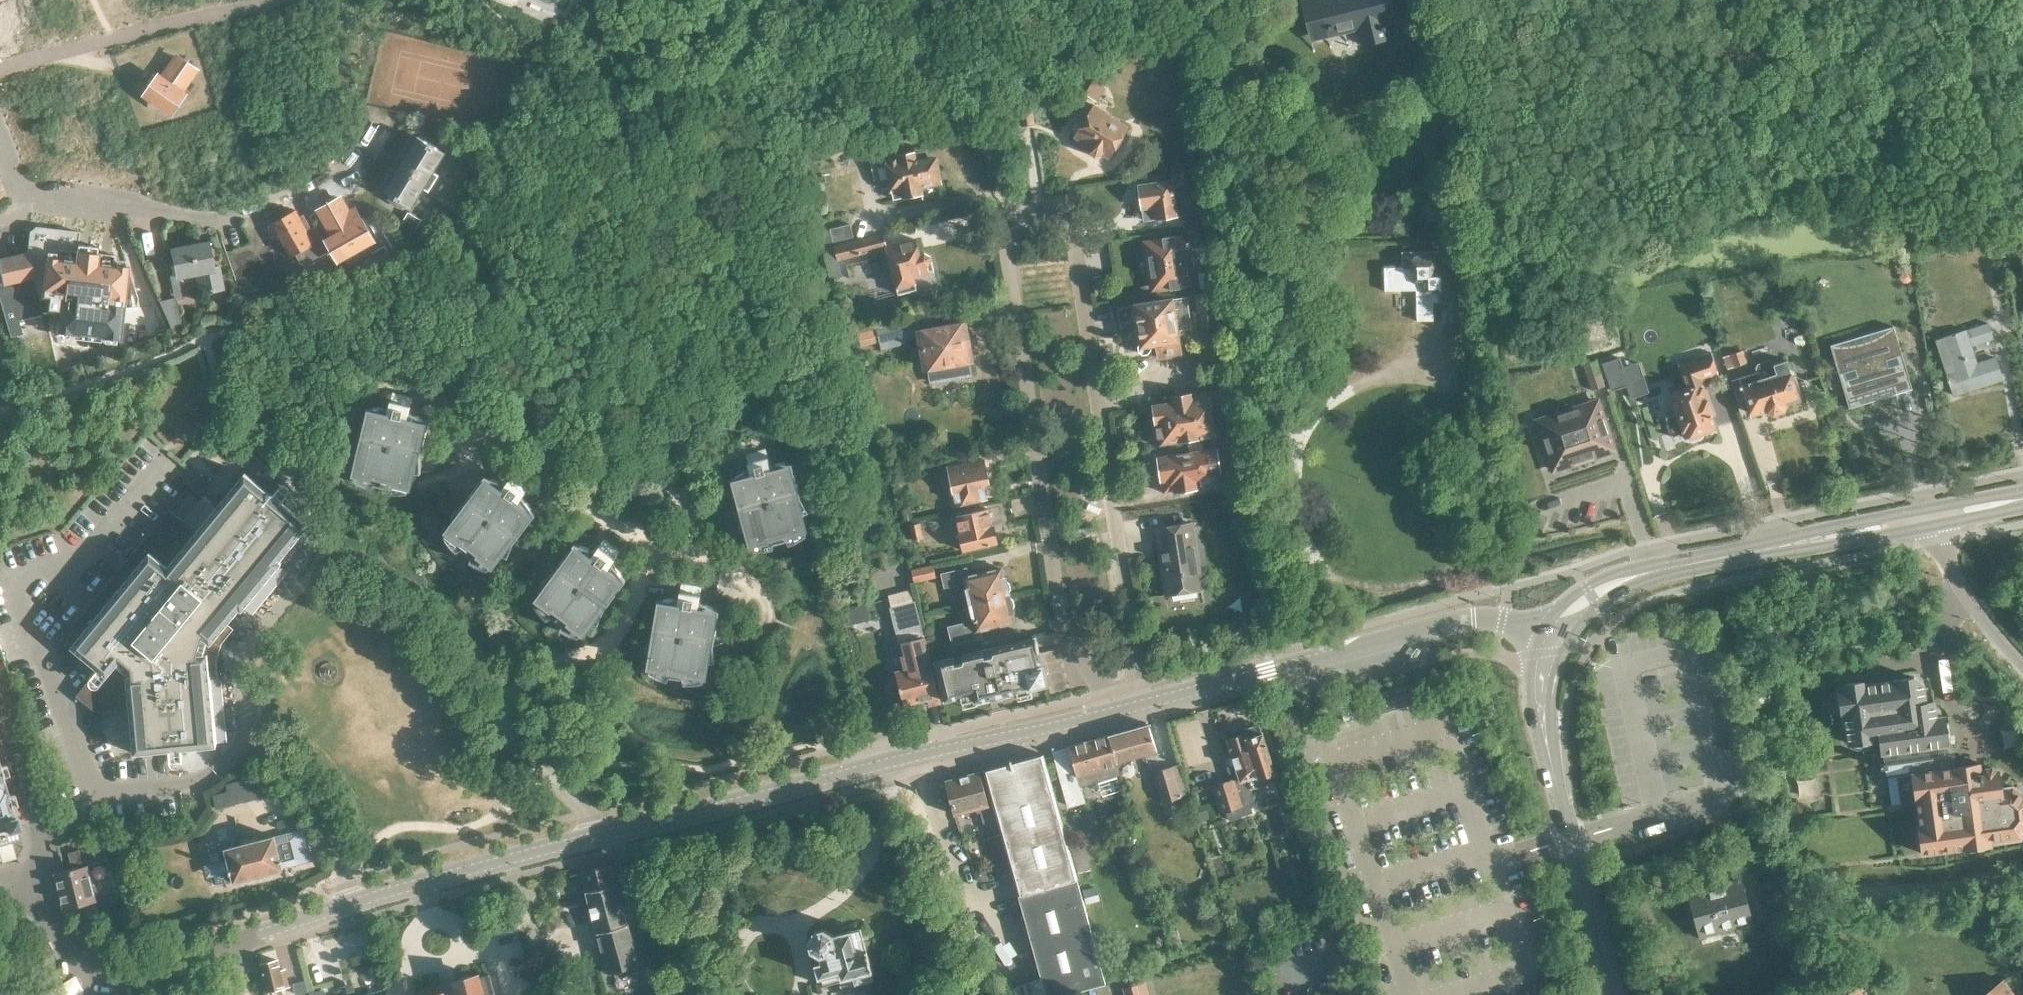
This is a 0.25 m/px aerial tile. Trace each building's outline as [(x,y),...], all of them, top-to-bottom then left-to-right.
[(1381,11),(1388,9),(1385,0),(1312,0),(1307,1),(1317,38),(1333,34),(1330,23),(1357,16),(1364,45),(1388,39),(1381,11)] [(180,93),(196,70),(178,57),(162,80),(160,80),(151,93),(172,108),(182,95),(180,93)] [(1021,125),(1035,123),(1031,100),(1018,102),(1021,125)] [(1110,157),(1129,126),(1094,104),(1084,120),(1076,120),(1073,126),(1076,133),(1074,135),(1089,144),(1090,153),(1096,157),(1103,153),(1110,157)] [(417,136),(384,190),(391,194),(388,199),(402,207),(405,203),(411,207),(445,153),(417,136)] [(922,186),(942,182),(938,161),(932,157),(929,157),(927,149),(887,157),(886,151),(870,155),(876,180),(890,177),(894,199),(923,193),(922,186)] [(1173,187),(1183,186),(1181,171),(1170,172),(1171,180),(1138,185),(1144,220),(1177,215),(1173,187)] [(339,198),(320,208),(337,238),(332,240),(339,253),(371,236),(355,209),(348,213),(339,198)] [(279,235),(290,255),(313,243),(298,217),(299,216),(296,210),(278,220),(284,232),(279,235)] [(415,230),(421,220),(408,212),(402,223),(415,230)] [(1184,228),(1203,225),(1201,212),(1182,215),(1184,228)] [(834,241),(854,236),(851,223),(831,228),(834,241)] [(29,231),(27,253),(38,296),(45,297),(43,310),(54,311),(52,330),(117,338),(125,265),(112,264),(113,255),(95,253),(96,246),(77,244),(78,232),(51,229),(35,227),(29,231)] [(915,238),(887,245),(884,234),(835,247),(826,250),(833,278),(843,276),(838,259),(887,247),(898,294),(918,289),(914,275),(935,270),(931,257),(926,253),(920,255),(915,238)] [(1149,266),(1182,261),(1187,260),(1183,234),(1164,237),(1159,243),(1148,245),(1148,249),(1147,251),(1148,259),(1150,261),(1151,264),(1149,266)] [(206,242),(170,249),(176,274),(171,275),(175,297),(158,300),(172,332),(182,330),(176,300),(183,298),(178,276),(196,273),(200,292),(221,288),(217,267),(211,268),(206,242)] [(1208,248),(1197,249),(1198,258),(1209,256),(1208,248)] [(1433,303),(1456,303),(1455,261),(1444,262),(1444,251),(1402,253),(1403,267),(1384,267),(1384,291),(1416,290),(1417,321),(1433,321),(1433,303)] [(0,283),(0,301),(5,321),(10,337),(22,334),(18,320),(42,314),(38,296),(27,253),(0,259),(0,274),(2,283),(0,283)] [(1210,265),(1209,256),(1198,258),(1199,266),(1210,265)] [(1191,286),(1187,260),(1182,261),(1149,266),(1151,268),(1152,271),(1150,274),(1151,282),(1153,284),(1154,287),(1167,285),(1172,289),(1191,286)] [(1195,293),(1200,326),(1218,323),(1213,290),(1195,293)] [(1175,329),(1189,327),(1188,319),(1179,320),(1177,308),(1173,309),(1171,299),(1136,305),(1136,309),(1135,311),(1135,315),(1138,318),(1142,342),(1139,345),(1139,348),(1143,351),(1146,351),(1149,348),(1149,344),(1157,342),(1159,352),(1178,349),(1175,329)] [(144,317),(146,322),(120,332),(125,345),(151,336),(165,332),(158,312),(144,317)] [(916,318),(876,328),(882,349),(896,345),(895,340),(920,334),(926,367),(927,367),(930,381),(971,374),(969,360),(971,359),(969,347),(972,346),(970,336),(966,336),(964,324),(919,332),(916,318)] [(1974,345),(1992,340),(1987,324),(1947,336),(1936,340),(1947,373),(1953,393),(2004,378),(1998,358),(1979,364),(1974,345)] [(1893,326),(1891,326),(1878,335),(1863,341),(1847,344),(1831,345),(1830,345),(1837,369),(1840,372),(1844,373),(1846,379),(1843,382),(1842,386),(1847,403),(1893,389),(1895,394),(1912,389),(1905,366),(1903,364),(1899,364),(1897,357),(1900,354),(1900,350),(1893,326)] [(1747,361),(1743,348),(1730,353),(1734,366),(1747,361)] [(1703,431),(1717,427),(1713,413),(1714,413),(1704,378),(1718,373),(1712,353),(1680,363),(1687,387),(1671,392),(1677,412),(1667,416),(1673,435),(1684,432),(1686,438),(1690,437),(1692,438),(1701,436),(1703,431)] [(1583,364),(1592,390),(1605,385),(1597,359),(1583,364)] [(1786,360),(1774,364),(1773,362),(1769,360),(1759,363),(1756,368),(1757,371),(1732,380),(1738,398),(1744,400),(1747,399),(1751,411),(1757,413),(1766,410),(1772,413),(1786,409),(1788,402),(1801,397),(1804,393),(1803,390),(1797,386),(1795,379),(1797,375),(1795,370),(1789,368),(1786,360)] [(1210,403),(1225,401),(1223,389),(1185,395),(1186,400),(1153,405),(1154,409),(1150,413),(1151,419),(1155,421),(1156,425),(1153,429),(1155,444),(1215,435),(1210,403)] [(358,459),(353,479),(408,492),(413,472),(421,472),(420,457),(429,422),(409,411),(412,397),(392,393),(389,406),(367,407),(358,442),(351,455),(358,459)] [(1597,401),(1537,421),(1553,470),(1613,450),(1597,401)] [(1192,452),(1158,457),(1163,492),(1205,486),(1203,471),(1205,470),(1203,454),(1204,454),(1202,442),(1191,444),(1192,452)] [(747,529),(752,549),(807,534),(802,514),(808,510),(801,497),(791,462),(769,462),(766,449),(746,454),(749,468),(730,479),(739,514),(739,529),(747,529)] [(984,487),(989,486),(985,468),(983,459),(952,466),(954,475),(949,477),(956,506),(987,498),(984,487)] [(149,551),(71,646),(98,669),(75,696),(95,712),(130,708),(134,753),(169,750),(170,761),(172,761),(174,764),(179,764),(181,760),(182,760),(181,749),(216,746),(208,658),(213,657),(218,643),(213,640),(239,608),(242,610),(282,562),(279,560),(309,525),(281,502),(288,494),(287,493),(288,490),(287,487),(283,486),(281,487),(279,487),(272,495),(245,472),(187,543),(170,529),(150,552),(149,551)] [(455,519),(443,535),(488,569),(501,553),(508,556),(513,542),(535,513),(522,496),(530,485),(514,472),(505,483),(485,475),(463,504),(451,513),(455,519)] [(963,551),(996,543),(992,526),(988,509),(956,516),(960,533),(959,534),(963,551)] [(909,525),(913,540),(924,537),(921,522),(909,525)] [(1167,593),(1204,587),(1193,522),(1157,528),(1167,593)] [(546,587),(534,603),(579,637),(591,621),(598,623),(604,609),(626,580),(611,562),(620,551),(603,539),(595,550),(574,542),(553,571),(541,581),(546,587)] [(915,583),(935,578),(932,566),(912,571),(915,583)] [(980,629),(1013,622),(1011,613),(1012,612),(1004,577),(1002,578),(1000,569),(968,576),(966,568),(941,574),(945,587),(965,583),(975,625),(963,628),(962,624),(950,627),(954,644),(982,637),(980,629)] [(651,652),(648,672),(704,681),(707,662),(715,661),(713,646),(719,610),(699,600),(701,587),(681,583),(679,597),(656,599),(644,649),(651,652)] [(900,652),(904,670),(895,672),(903,704),(926,698),(928,705),(940,702),(918,618),(892,625),(897,642),(903,640),(907,651),(900,652)] [(977,699),(1014,690),(1040,683),(1029,638),(948,657),(945,647),(928,652),(931,662),(939,697),(974,688),(977,699)] [(1845,687),(1838,688),(1842,716),(1844,716),(1848,743),(1880,738),(1882,753),(1883,762),(1879,763),(1880,768),(1884,767),(1885,777),(1887,777),(1951,768),(1943,716),(1935,717),(1933,702),(1925,703),(1924,698),(1922,684),(1914,677),(1893,680),(1862,685),(1862,681),(1845,683),(1845,687)] [(1148,724),(1108,736),(1116,762),(1156,751),(1148,724)] [(1245,733),(1226,739),(1239,779),(1234,781),(1233,779),(1211,786),(1220,813),(1254,802),(1247,779),(1256,776),(1256,777),(1274,772),(1262,732),(1246,737),(1245,733)] [(1108,736),(1052,752),(1056,766),(1058,775),(1067,806),(1085,801),(1081,787),(1079,787),(1076,776),(1094,771),(1097,780),(1115,775),(1119,774),(1118,771),(1116,762),(1108,736)] [(1009,760),(1010,763),(983,771),(1040,976),(1012,987),(1016,994),(1062,994),(1106,983),(1052,788),(1053,787),(1044,757),(1043,757),(1043,754),(1012,763),(1011,760),(1009,760)] [(1887,777),(1891,805),(1916,801),(1920,825),(1918,825),(1922,853),(1962,848),(1990,844),(1990,842),(2020,838),(2022,834),(2022,794),(2012,786),(2000,788),(1997,771),(1992,767),(1985,768),(1982,772),(1980,772),(1979,764),(1951,768),(1887,777)] [(1161,802),(1181,796),(1173,767),(1153,773),(1161,802)] [(979,772),(943,782),(952,815),(976,809),(977,813),(980,812),(983,823),(992,820),(979,772)] [(4,828),(5,829),(16,826),(13,814),(11,815),(0,776),(0,830),(4,828)] [(218,852),(209,854),(217,884),(226,882),(226,883),(234,881),(283,869),(282,867),(305,861),(298,831),(274,837),(274,835),(259,839),(258,835),(241,840),(242,844),(225,848),(217,850),(218,852)] [(86,865),(87,865),(108,860),(105,848),(85,847),(82,848),(86,865)] [(68,853),(71,865),(82,862),(79,850),(68,853)] [(612,863),(582,871),(607,969),(625,965),(638,961),(635,949),(616,879),(612,863)] [(96,901),(87,865),(86,865),(55,873),(64,909),(96,901)] [(1699,937),(1751,923),(1739,879),(1687,892),(1699,937)] [(844,978),(873,970),(862,927),(834,934),(824,929),(814,931),(809,939),(812,949),(820,954),(822,961),(815,963),(819,977),(820,977),(822,986),(845,980),(844,978)] [(268,990),(289,985),(285,970),(280,971),(277,960),(262,964),(268,990)] [(490,974),(478,977),(477,976),(473,977),(469,975),(462,977),(460,980),(455,981),(457,987),(443,991),(443,994),(439,994),(495,994),(490,974)] [(2003,980),(1985,993),(1987,994),(2013,994),(2003,980)] [(1146,982),(1124,988),(1125,994),(1149,994),(1146,982)]
